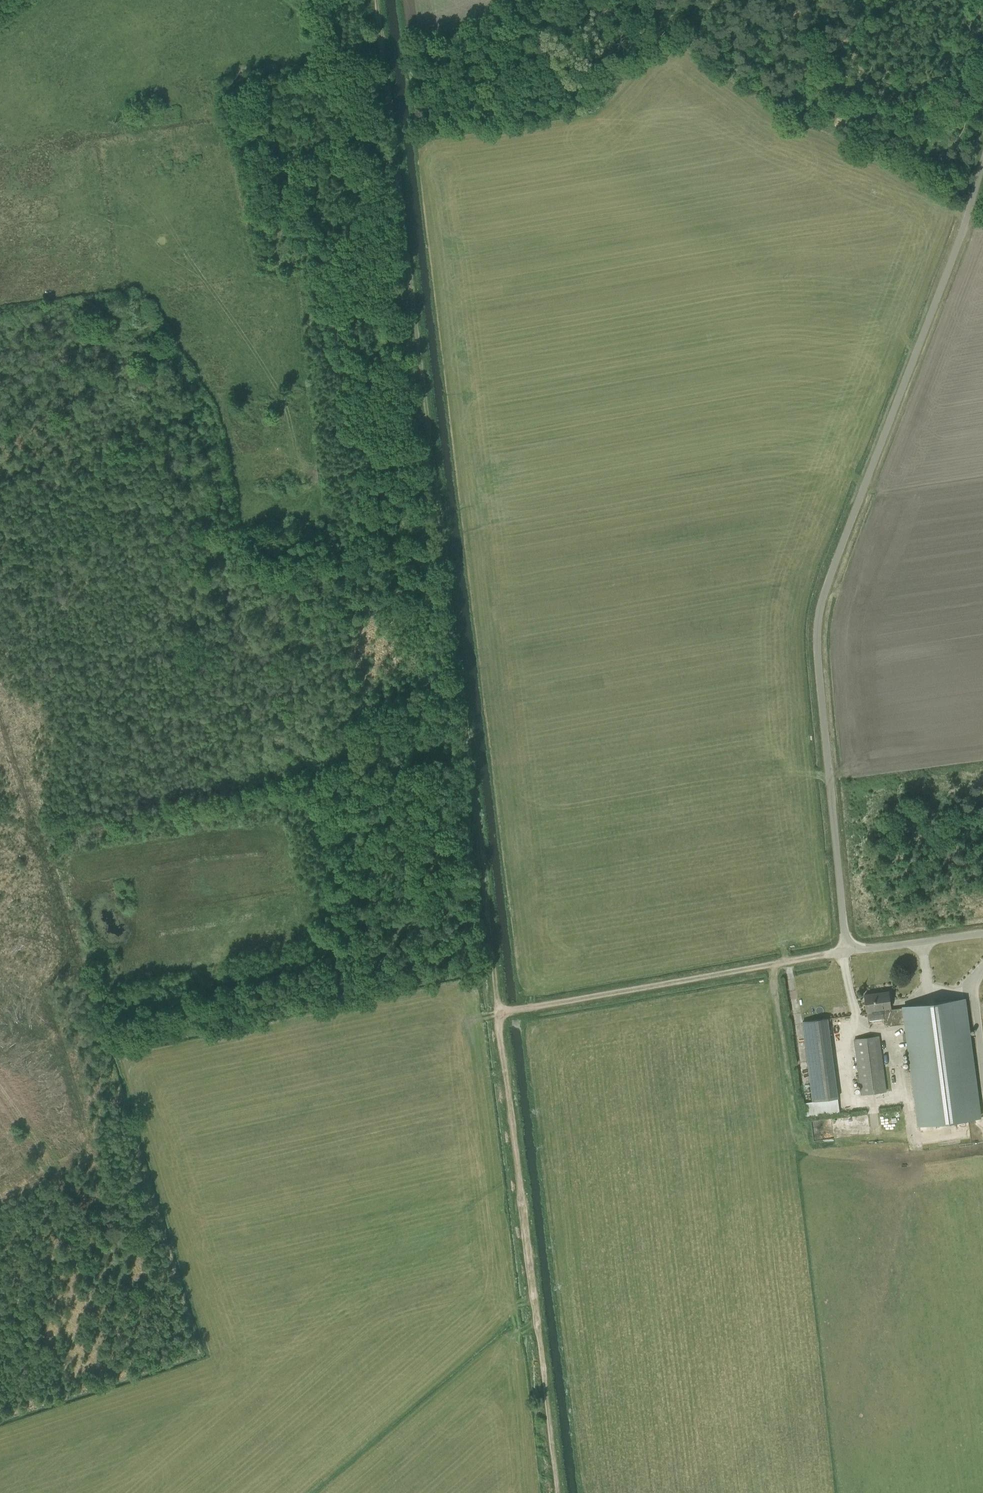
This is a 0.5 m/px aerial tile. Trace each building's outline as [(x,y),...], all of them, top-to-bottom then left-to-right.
[(728,51),(734,57),(740,51),(734,45),(728,51)] [(884,1018),(885,1027),(907,1024),(904,1008),(891,1009),(889,991),(865,995),(868,1020),(884,1018)] [(907,1024),(921,1126),(980,1118),(964,999),(904,1007),(904,1008),(907,1024)] [(828,1019),(803,1022),(813,1102),(838,1099),(828,1019)] [(855,1040),(862,1095),(892,1091),(889,1067),(883,1068),(879,1036),(855,1040)]
